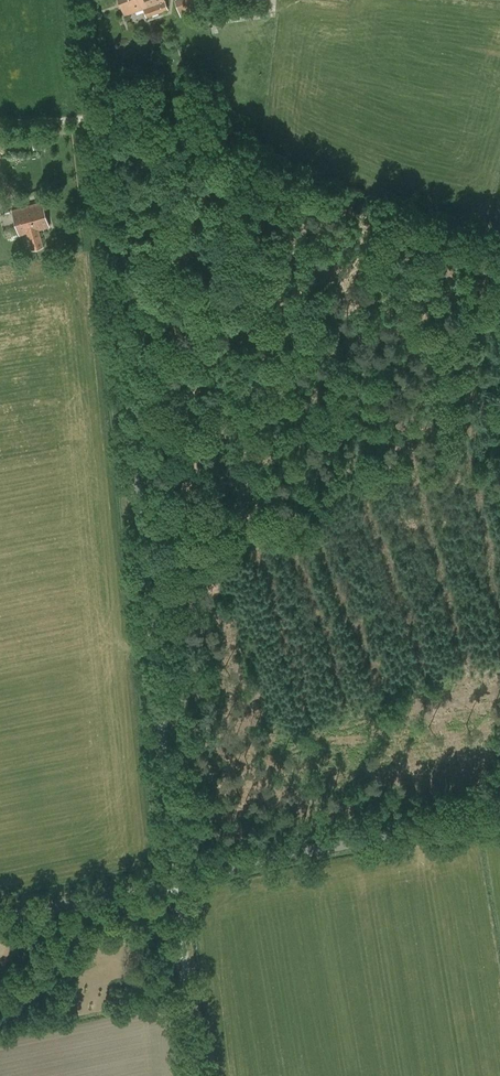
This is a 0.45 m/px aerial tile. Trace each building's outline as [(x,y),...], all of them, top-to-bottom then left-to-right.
[(168,9),(165,0),(130,0),(120,3),(124,15),(144,8),(146,16),(168,9)] [(193,11),(205,6),(203,0),(189,0),(193,11)] [(19,234),(26,232),(31,250),(43,247),(38,229),(49,226),(43,201),(12,210),(19,234)]
